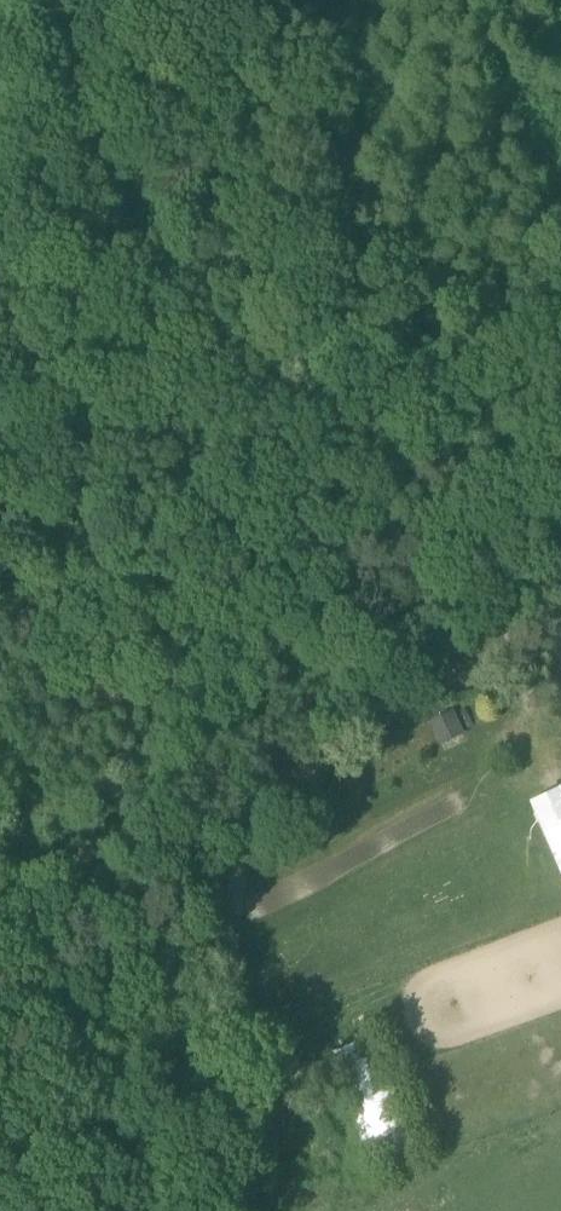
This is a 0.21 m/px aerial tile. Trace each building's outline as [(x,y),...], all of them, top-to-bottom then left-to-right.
[(431,722),(441,745),(464,735),(454,712),(431,722)] [(560,865),(560,792),(535,804),(560,865)] [(376,1038),(328,1054),(368,1165),(415,1148),(376,1038)]
